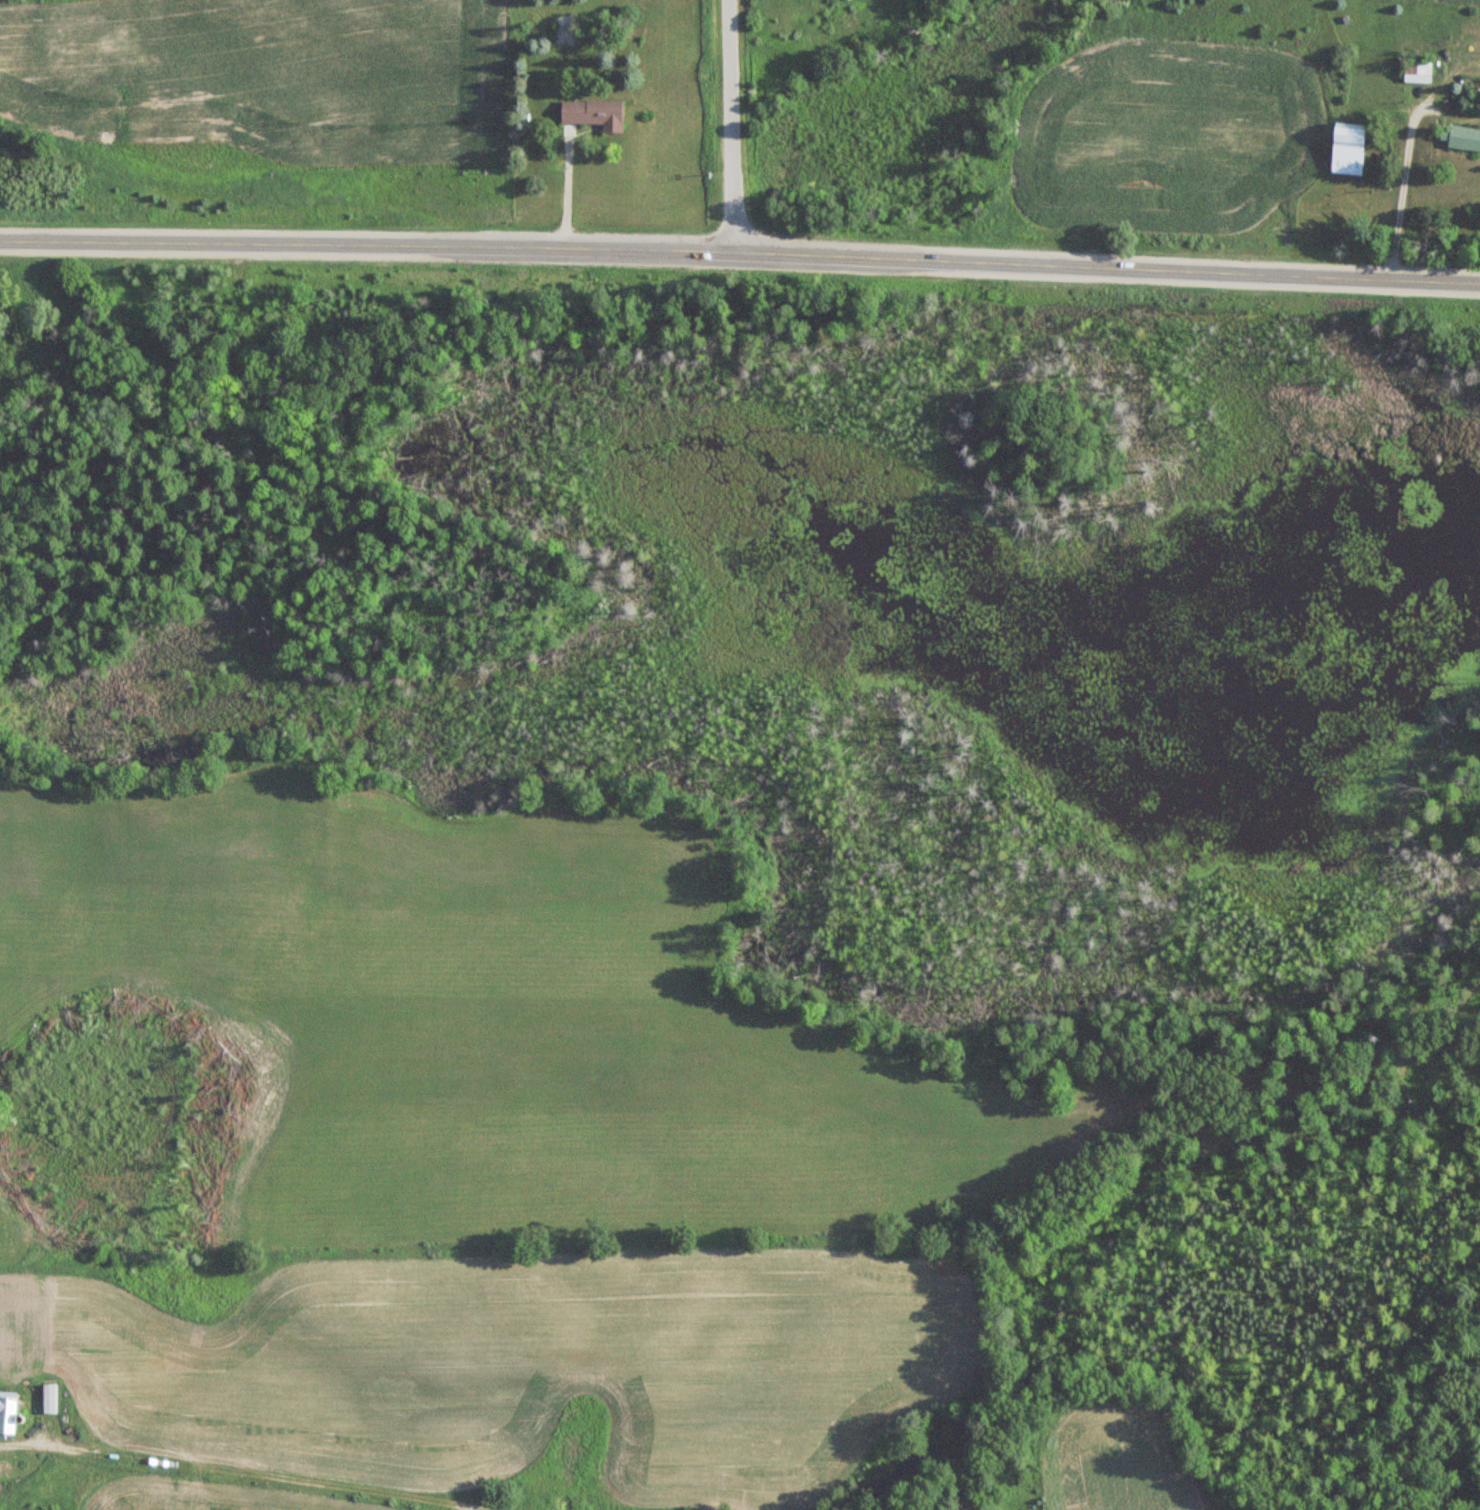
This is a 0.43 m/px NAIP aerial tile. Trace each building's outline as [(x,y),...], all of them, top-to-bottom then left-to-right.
[(1430,62),(1402,62),(1402,84),(1430,84),(1430,62)] [(620,101),(559,101),(559,135),(578,135),(578,133),(620,133),(620,101)] [(1329,174),(1360,176),(1364,126),(1333,123),(1329,174)] [(1479,153),(1479,131),(1440,126),(1437,147),(1479,153)] [(12,1434),(14,1396),(0,1395),(0,1433),(12,1434)]
